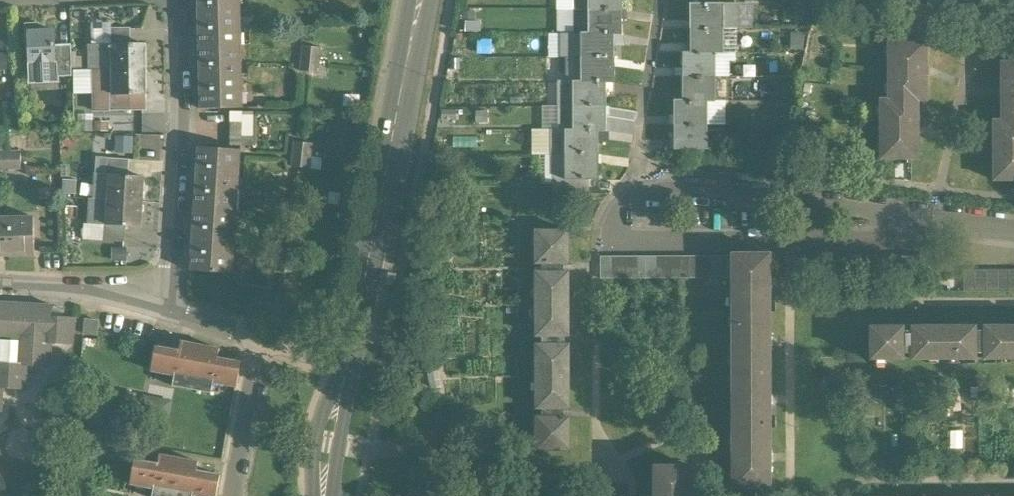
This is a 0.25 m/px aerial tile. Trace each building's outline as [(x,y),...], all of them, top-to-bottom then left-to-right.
[(199,48),(240,47),(239,0),(198,0),(199,48)] [(575,11),(621,11),(621,0),(575,0),(575,11)] [(722,5),(691,5),(691,30),(722,30),(722,5)] [(621,11),(575,11),(576,34),(582,35),(589,34),(589,35),(613,35),(613,36),(622,36),(621,11)] [(53,33),(38,33),(37,30),(32,25),(30,27),(28,27),(28,26),(25,27),(25,35),(27,35),(28,64),(29,64),(30,79),(55,78),(55,69),(54,69),(53,48),(53,33)] [(132,46),(131,30),(109,30),(110,48),(113,47),(113,46),(132,46)] [(722,30),(691,30),(691,53),(691,54),(714,54),(722,54),(722,30)] [(613,35),(589,35),(589,34),(582,35),(583,59),(613,59),(613,36),(613,35)] [(925,43),(888,43),(888,101),(880,101),(880,159),(916,160),(917,102),(925,102),(925,43)] [(145,70),(145,46),(132,46),(113,46),(113,47),(114,70),(145,70)] [(321,48),(303,46),(300,71),(318,73),(321,48)] [(70,47),(53,48),(54,69),(55,69),(71,68),(70,47)] [(240,47),(199,48),(201,109),(241,108),(240,47)] [(714,54),(691,54),(691,53),(683,53),(683,78),(714,78),(714,54)] [(583,59),(566,59),(566,83),(581,83),(581,84),(605,84),(614,84),(613,59),(583,59)] [(1001,64),(1002,122),(994,122),(994,181),(1013,181),(1013,64),(1001,64)] [(71,68),(55,69),(55,78),(72,78),(71,68)] [(146,95),(145,70),(114,70),(109,70),(103,70),(103,95),(108,95),(131,95),(146,95)] [(714,103),(714,78),(683,78),(683,101),(683,102),(706,102),(706,103),(714,103)] [(605,84),(581,84),(581,83),(566,83),(557,83),(557,108),(606,108),(605,84)] [(131,111),(131,95),(108,95),(108,111),(131,111)] [(706,102),(683,102),(683,101),(675,101),(675,126),(706,126),(706,103),(706,102)] [(606,108),(557,108),(557,131),(573,131),(573,132),(597,132),(597,133),(606,133),(606,108)] [(231,113),(231,146),(253,146),(254,114),(231,113)] [(706,126),(675,126),(675,151),(706,151),(706,126)] [(597,132),(573,132),(573,131),(557,131),(550,131),(551,156),(566,156),(598,156),(597,133),(597,132)] [(313,145),(295,143),(291,168),(310,171),(313,145)] [(239,151),(199,149),(194,210),(235,212),(239,151)] [(0,153),(0,171),(22,171),(21,153),(0,153)] [(598,156),(566,156),(567,179),(567,181),(588,180),(598,180),(598,156)] [(128,160),(107,159),(106,176),(109,176),(109,175),(127,176),(128,160)] [(127,176),(109,175),(109,176),(108,200),(139,202),(141,177),(127,176)] [(588,180),(567,181),(567,179),(553,179),(553,193),(589,192),(588,180)] [(108,200),(90,199),(89,223),(103,224),(104,223),(107,223),(107,225),(125,226),(138,226),(139,202),(108,200)] [(235,212),(194,210),(190,271),(231,274),(235,212)] [(0,220),(0,256),(34,255),(33,219),(0,220)] [(125,226),(107,225),(107,223),(104,223),(103,224),(103,240),(124,241),(125,226)] [(567,231),(534,231),(534,262),(540,262),(540,272),(534,272),(534,303),(567,303),(567,271),(563,271),(563,262),(567,262),(567,231)] [(294,275),(297,251),(279,249),(276,273),(294,275)] [(769,255),(732,256),(732,259),(732,280),(732,313),(769,313),(769,255)] [(732,259),(600,259),(600,280),(732,280),(732,259)] [(963,271),(963,294),(1013,294),(1013,272),(963,271)] [(567,303),(534,303),(534,334),(541,334),(541,344),(535,344),(535,376),(567,376),(567,344),(563,344),(563,334),(567,334),(567,303)] [(14,305),(14,308),(0,308),(0,414),(2,390),(25,392),(27,367),(49,368),(51,345),(72,347),(75,320),(52,318),(51,307),(14,305)] [(769,313),(732,313),(732,371),(769,371),(769,313)] [(942,328),(942,361),(974,361),(974,355),(983,355),(983,361),(1013,361),(1013,327),(984,328),(983,332),(974,332),(975,328),(942,328)] [(942,328),(911,328),(911,332),(902,332),(902,328),(870,328),(870,361),(902,361),(902,355),(911,355),(911,361),(942,361),(942,328)] [(198,347),(180,343),(178,353),(156,349),(152,371),(173,376),(171,387),(191,391),(198,347)] [(217,350),(198,347),(191,391),(209,394),(211,382),(236,386),(240,364),(215,359),(217,350)] [(769,371),(732,371),(732,429),(769,429),(769,371)] [(568,407),(567,376),(535,376),(535,407),(541,407),(541,417),(535,417),(535,450),(567,450),(568,417),(563,417),(563,407),(568,407)] [(136,395),(118,391),(113,416),(131,419),(136,395)] [(769,429),(732,429),(732,487),(769,487),(769,429)] [(160,457),(158,465),(135,461),(131,485),(153,489),(152,495),(171,495),(179,460),(160,457)] [(179,460),(171,495),(191,495),(199,495),(216,495),(219,477),(196,472),(197,463),(179,460)] [(655,468),(654,495),(689,495),(689,468),(655,468)]
